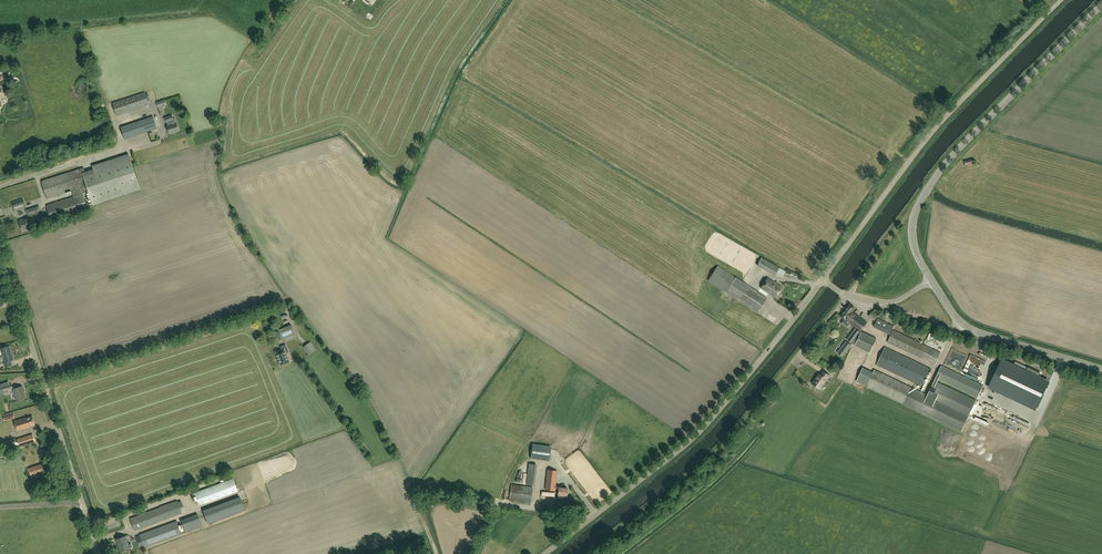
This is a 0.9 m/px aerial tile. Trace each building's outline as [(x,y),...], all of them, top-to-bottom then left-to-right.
[(148,100),(150,100),(148,93),(146,94),(145,93),(113,103),(117,115),(149,105),(148,100)] [(169,134),(179,131),(176,123),(174,123),(173,120),(174,120),(172,115),(165,118),(167,122),(168,125),(167,126),(169,134)] [(153,116),(121,127),(125,139),(157,128),(153,116)] [(94,169),(85,172),(83,172),(87,185),(89,192),(93,205),(141,190),(129,154),(93,165),(94,169)] [(47,198),(81,187),(87,185),(83,172),(85,172),(84,168),(41,181),(47,198)] [(88,210),(83,194),(89,192),(87,185),(81,187),(81,188),(72,191),(74,197),(47,205),(52,221),(88,210)] [(37,226),(36,220),(42,218),(40,211),(41,211),(39,206),(26,210),(29,218),(19,221),(23,230),(37,226)] [(17,228),(15,219),(13,219),(12,217),(6,218),(9,230),(17,228)] [(734,242),(730,250),(775,275),(779,267),(734,242)] [(776,297),(782,287),(767,278),(761,288),(776,297)] [(757,312),(767,297),(748,285),(746,289),(733,281),(726,292),(757,312)] [(841,316),(845,320),(842,324),(847,328),(849,325),(848,324),(849,323),(861,331),(867,323),(852,311),(854,308),(850,304),(841,316)] [(872,312),(869,316),(875,320),(877,316),(872,312)] [(874,327),(890,334),(894,326),(878,318),(874,327)] [(295,334),(292,326),(279,331),(282,339),(295,334)] [(860,332),(856,329),(848,340),(852,343),(860,332)] [(893,330),(887,342),(935,365),(941,353),(893,330)] [(862,331),(855,346),(870,353),(877,339),(862,331)] [(304,349),(308,354),(314,350),(310,344),(304,349)] [(289,362),(286,353),(289,352),(286,345),(281,347),(282,350),(276,352),(275,352),(276,352),(281,365),(281,366),(281,365),(289,362)] [(10,361),(14,360),(9,346),(0,348),(5,363),(4,363),(5,367),(12,365),(10,361)] [(922,386),(931,369),(885,347),(877,364),(922,386)] [(960,365),(964,356),(955,352),(951,362),(960,365)] [(989,385),(1037,408),(1049,382),(1002,359),(989,385)] [(936,378),(939,379),(977,398),(983,385),(942,366),(936,378)] [(928,395),(910,387),(874,369),(873,372),(863,367),(856,381),(866,386),(902,403),(920,412),(961,432),(976,401),(937,381),(939,379),(936,378),(928,395)] [(819,373),(812,384),(820,389),(830,375),(823,371),(821,374),(819,373)] [(13,388),(12,383),(1,387),(3,391),(13,388)] [(17,401),(26,398),(22,386),(13,389),(17,401)] [(17,431),(30,428),(29,427),(35,425),(33,417),(27,419),(27,418),(14,422),(17,431)] [(17,439),(19,447),(35,442),(33,434),(17,439)] [(531,458),(549,461),(551,447),(533,444),(531,458)] [(528,484),(536,485),(539,464),(531,463),(528,484)] [(29,468),(31,476),(44,472),(41,464),(29,468)] [(555,489),(555,486),(557,471),(548,470),(546,490),(555,491),(555,489)] [(238,490),(233,478),(194,492),(199,505),(238,490)] [(511,484),(509,500),(531,503),(533,487),(511,484)] [(564,487),(555,486),(555,489),(558,490),(558,495),(567,496),(568,488),(564,488),(564,487)] [(240,492),(245,503),(249,500),(244,490),(240,492)] [(210,523),(247,511),(242,497),(217,506),(217,507),(210,510),(212,517),(209,518),(210,523)] [(130,518),(135,531),(182,513),(177,500),(161,506),(161,507),(130,518)] [(198,515),(182,522),(186,532),(202,526),(198,515)] [(181,533),(177,520),(140,534),(144,547),(181,533)] [(121,552),(130,549),(125,536),(116,539),(121,552)]
